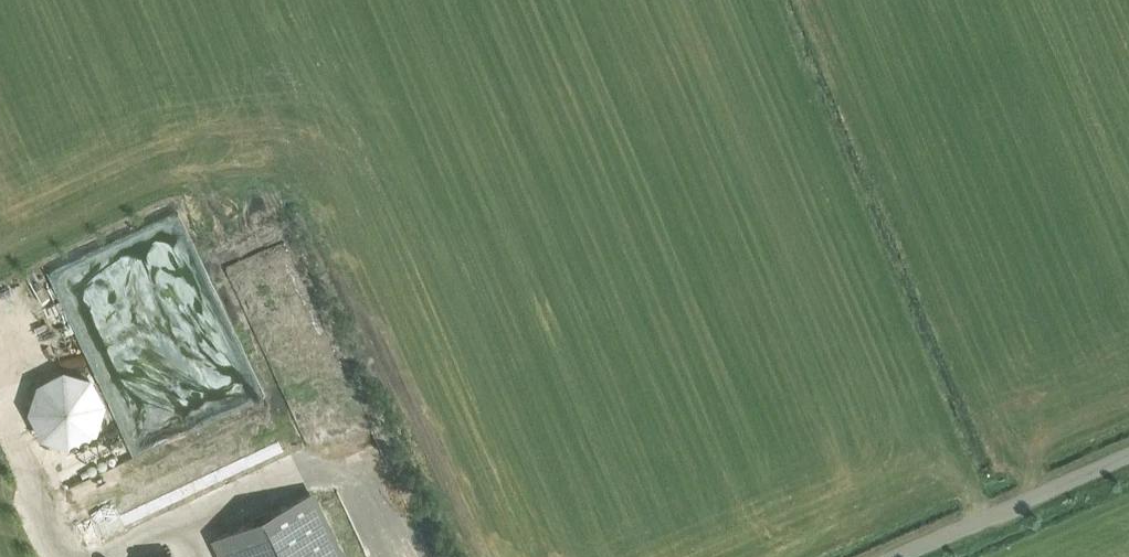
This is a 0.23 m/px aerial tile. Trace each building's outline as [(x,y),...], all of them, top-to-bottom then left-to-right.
[(64,368),(37,382),(27,411),(41,438),(70,447),(97,433),(107,404),(93,377),(64,368)] [(76,523),(89,550),(292,454),(279,427),(76,523)] [(308,493),(213,538),(223,556),(340,556),(308,493)]
